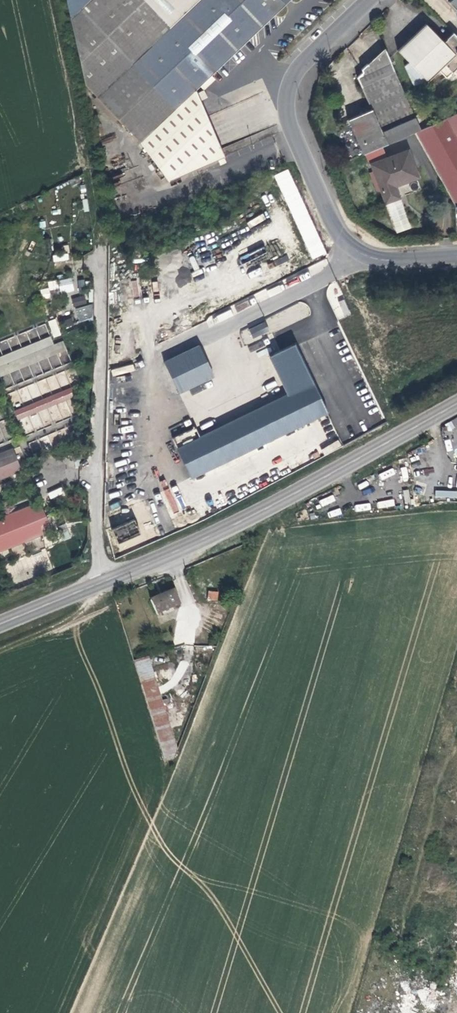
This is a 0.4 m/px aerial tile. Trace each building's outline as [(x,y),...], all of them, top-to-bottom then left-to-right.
[(71,17),(89,0),(68,0),(71,17)] [(171,25),(147,0),(89,0),(71,17),(85,83),(97,96),(171,25)] [(171,25),(97,96),(140,142),(194,90),(288,0),(198,0),(171,25)] [(171,25),(198,0),(147,0),(171,25)] [(448,1),(456,10),(456,0),(448,0),(448,1)] [(453,32),(447,38),(447,39),(443,42),(425,23),(415,33),(397,51),(408,62),(404,65),(413,84),(425,80),(427,82),(439,70),(446,77),(456,67),(456,36),(453,32)] [(357,77),(371,109),(386,143),(414,131),(420,128),(414,115),(384,47),(375,55),(378,63),(366,68),(365,65),(361,68),(363,71),(357,77)] [(370,60),(365,65),(366,68),(378,63),(375,55),(370,60)] [(194,90),(140,142),(167,179),(223,155),(198,98),(194,90)] [(381,146),(386,143),(371,109),(348,119),(350,125),(344,128),(336,131),(348,160),(365,152),(381,146)] [(427,109),(414,115),(420,128),(433,122),(427,109)] [(433,122),(420,128),(414,131),(455,205),(456,205),(456,111),(433,122)] [(342,121),(344,128),(350,125),(348,119),(345,120),(342,121)] [(365,152),(370,164),(386,158),(381,146),(365,152)] [(386,158),(370,164),(385,202),(400,197),(395,185),(401,183),(418,176),(408,149),(386,158)] [(325,255),(290,168),(276,174),(310,260),(325,255)] [(403,200),(388,204),(394,233),(409,230),(403,200)] [(68,248),(52,249),(53,262),(69,261),(68,248)] [(193,281),(186,267),(174,273),(181,286),(193,281)] [(71,277),(57,281),(61,294),(74,290),(71,277)] [(57,280),(48,281),(49,290),(58,289),(57,280)] [(133,297),(139,295),(136,280),(130,281),(133,297)] [(48,288),(40,290),(42,299),(51,297),(48,288)] [(84,295),(71,298),(74,307),(86,304),(84,295)] [(91,304),(75,308),(79,322),(95,318),(91,304)] [(72,318),(63,321),(66,328),(74,325),(72,318)] [(56,319),(48,321),(53,338),(61,335),(56,319)] [(252,339),(269,331),(265,322),(248,329),(252,339)] [(50,335),(46,324),(0,342),(0,354),(50,335)] [(0,355),(0,380),(0,381),(4,379),(7,388),(72,365),(63,340),(54,344),(51,338),(0,355)] [(171,377),(178,392),(213,375),(199,346),(164,362),(171,377)] [(212,430),(199,436),(193,439),(176,447),(190,477),(327,412),(313,382),(212,430)] [(17,420),(74,397),(71,387),(13,410),(17,420)] [(219,416),(222,422),(231,417),(229,412),(219,416)] [(199,436),(212,430),(208,422),(195,428),(199,436)] [(172,439),(176,447),(193,439),(188,431),(172,439)] [(325,455),(341,447),(338,441),(322,449),(325,455)] [(0,449),(0,472),(14,466),(6,447),(0,449)] [(50,499),(64,494),(62,487),(48,492),(50,499)] [(162,495),(174,513),(184,506),(172,489),(162,495)] [(0,513),(0,543),(44,526),(34,500),(0,513)] [(111,529),(117,542),(139,532),(133,519),(111,529)] [(156,614),(178,605),(173,591),(151,600),(156,614)] [(207,599),(216,600),(217,593),(208,591),(207,599)] [(133,661),(164,762),(174,759),(177,752),(148,657),(133,661)] [(409,826),(403,846),(411,848),(416,828),(409,826)] [(456,833),(443,828),(440,838),(452,843),(456,833)] [(433,934),(425,930),(420,937),(428,942),(433,934)]
